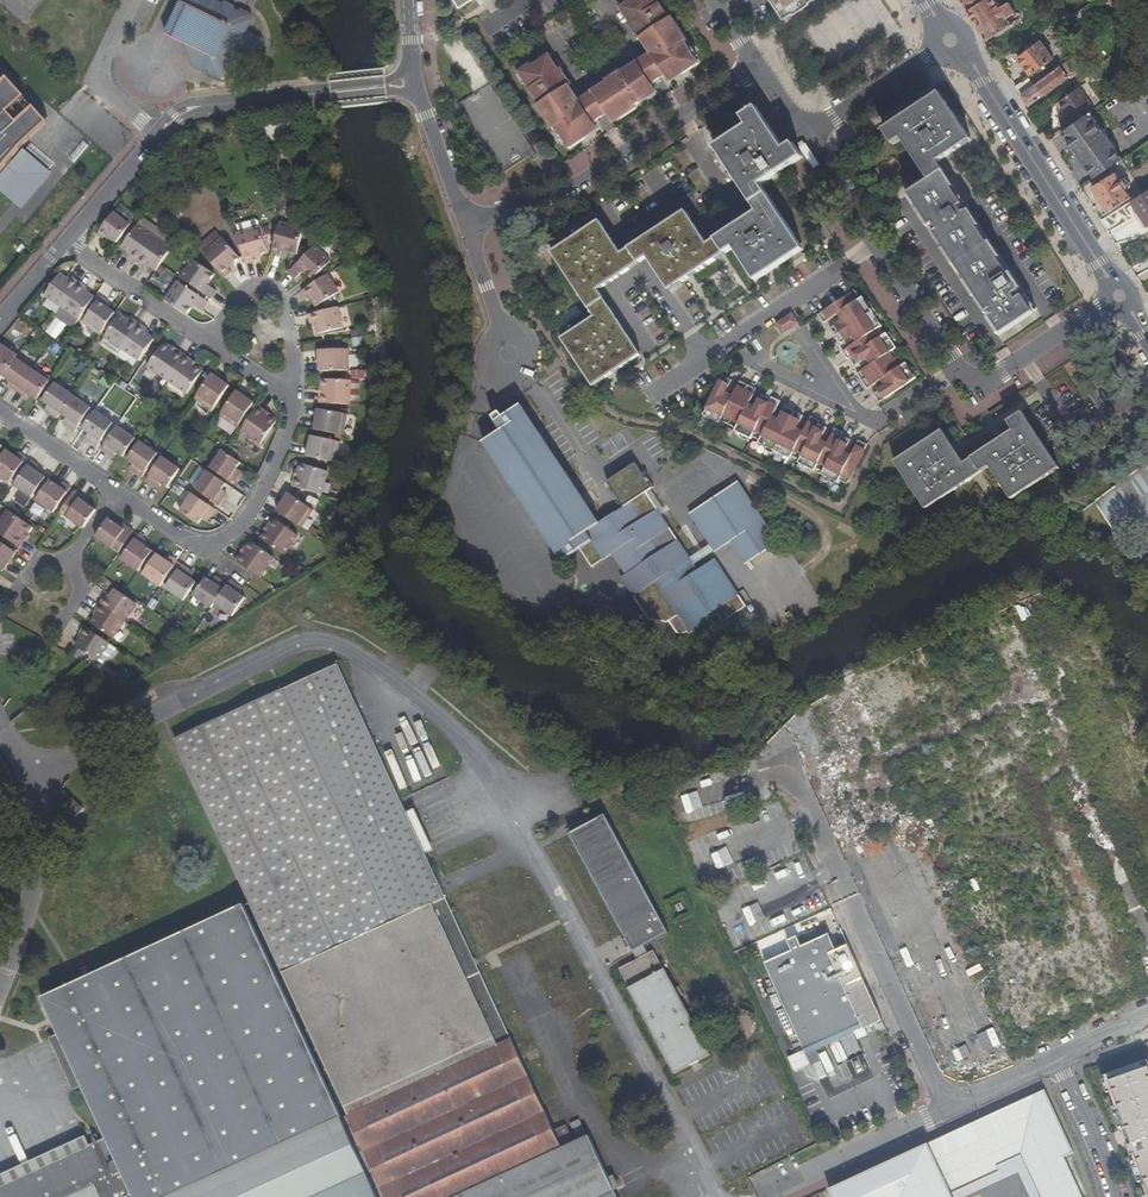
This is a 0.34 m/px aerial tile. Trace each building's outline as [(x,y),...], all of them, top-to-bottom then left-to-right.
[(196,47),(190,59),(193,65),(203,70),(207,68),(209,73),(218,77),(224,75),(228,67),(226,62),(232,59),(238,48),(254,55),(262,39),(246,31),(252,19),(249,12),(240,8),(235,10),(233,5),(224,0),(219,2),(218,0),(180,0),(164,32),(183,41),(196,47)] [(651,0),(635,0),(617,12),(647,58),(660,78),(668,73),(672,78),(693,64),(681,46),(684,45),(668,22),(666,23),(651,0)] [(795,11),(795,10),(810,0),(772,0),(784,18),(795,11)] [(969,11),(986,0),(962,0),(969,11)] [(996,0),(986,0),(969,11),(984,33),(988,40),(1012,25),(1008,19),(1017,13),(1009,2),(1001,8),(996,0)] [(1118,0),(1110,0),(1123,21),(1128,17),(1118,0)] [(1086,9),(1067,21),(1069,25),(1088,12),(1086,9)] [(1143,39),(1133,43),(1145,68),(1147,66),(1147,50),(1143,39)] [(190,59),(196,47),(183,41),(190,59)] [(1043,42),(1020,58),(1032,76),(1056,61),(1043,42)] [(1066,75),(1087,60),(1082,51),(1036,84),(1021,95),(1024,99),(1029,106),(1068,77),(1066,75)] [(660,78),(647,58),(641,62),(634,67),(647,87),(649,89),(662,80),(660,78)] [(575,105),(545,60),(516,79),(536,109),(534,111),(550,134),(552,133),(563,150),(585,136),(581,131),(589,126),(575,105)] [(668,73),(660,78),(662,80),(665,86),(678,77),(679,79),(695,68),(693,64),(672,78),(668,73)] [(642,90),(647,87),(634,67),(589,96),(604,119),(608,126),(643,103),(640,98),(642,90)] [(18,143),(45,119),(3,74),(0,77),(0,166),(18,143)] [(1021,95),(1036,84),(1030,76),(1015,85),(1021,95)] [(488,85),(459,102),(501,171),(530,154),(488,85)] [(649,89),(647,87),(642,90),(640,98),(643,103),(653,96),(649,89)] [(1075,123),(1089,113),(1094,109),(1078,88),(1059,101),(1075,123)] [(904,140),(930,181),(910,195),(913,199),(931,227),(935,225),(939,231),(935,234),(987,313),(991,310),(995,315),(990,319),(996,328),(1028,307),(1022,297),(1017,301),(1013,296),(1018,292),(967,213),(964,215),(959,209),(963,206),(946,180),(942,174),(945,172),(939,163),(972,141),(942,95),(895,126),(904,140)] [(590,128),(604,119),(589,96),(581,102),(575,105),(589,126),(590,128)] [(591,387),(639,357),(597,290),(648,256),(669,289),(734,247),(756,281),(804,250),(762,184),(802,158),(793,144),(784,150),(756,108),(745,115),(751,125),(715,148),(759,213),(708,245),(686,212),(621,254),(600,222),(551,252),(594,318),(560,339),(591,387)] [(1089,113),(1075,123),(1060,132),(1076,156),(1074,157),(1082,169),(1085,168),(1093,180),(1121,160),(1113,149),(1089,113)] [(585,136),(563,150),(566,154),(582,143),(581,142),(594,133),(590,128),(589,126),(581,131),(585,136)] [(904,140),(895,126),(886,132),(895,146),(904,140)] [(616,129),(607,135),(615,147),(623,141),(616,129)] [(564,167),(571,175),(585,163),(578,155),(564,167)] [(1114,173),(1092,187),(1108,212),(1131,198),(1114,173)] [(1147,226),(1147,191),(1131,202),(1147,227),(1147,226)] [(115,212),(96,236),(103,241),(106,238),(109,240),(115,245),(131,225),(115,212)] [(260,255),(268,253),(259,221),(256,220),(233,226),(237,234),(246,264),(255,261),(254,257),(260,255)] [(283,249),(290,250),(298,252),(304,228),(280,222),(272,251),(282,254),(283,249)] [(131,255),(128,258),(136,264),(153,238),(135,226),(121,247),(128,252),(131,255)] [(203,251),(219,240),(214,234),(198,245),(203,251)] [(146,265),(150,267),(156,271),(161,265),(171,250),(153,238),(136,264),(143,269),(146,265)] [(228,268),(233,263),(239,258),(222,238),(204,254),(224,278),(231,272),(228,268)] [(304,271),(308,275),(313,280),(332,261),(315,245),(290,271),(298,278),(304,271)] [(207,285),(210,282),(214,276),(192,261),(180,278),(211,300),(216,292),(207,285)] [(236,267),(233,263),(228,268),(231,272),(236,267)] [(1147,270),(1136,277),(1141,284),(1147,279),(1147,271),(1147,270)] [(302,282),(308,275),(304,271),(298,278),(302,282)] [(311,296),(313,299),(318,307),(340,293),(327,274),(302,290),(307,299),(311,296)] [(62,309),(79,284),(71,278),(68,282),(65,280),(58,275),(44,296),(62,309)] [(218,288),(210,282),(207,285),(216,292),(218,288)] [(79,321),(93,299),(87,295),(84,293),(87,289),(79,284),(62,309),(79,321)] [(193,307),(202,313),(207,305),(176,284),(164,301),(172,307),(186,317),(190,311),(193,307)] [(853,294),(816,319),(822,327),(836,317),(839,315),(843,322),(841,324),(829,332),(839,347),(851,339),(853,337),(858,343),(855,345),(841,355),(846,363),(849,361),(854,369),(866,361),(868,359),(873,366),(870,367),(856,377),(866,392),(881,383),(883,381),(888,387),(885,389),(873,397),(879,405),(916,381),(905,366),(903,367),(893,353),(896,351),(886,336),(883,338),(878,331),(881,329),(861,301),(859,302),(853,294)] [(100,336),(115,315),(108,310),(105,308),(108,304),(100,299),(83,324),(100,336)] [(316,323),(317,327),(319,334),(344,327),(338,306),(309,314),(312,324),(316,323)] [(190,311),(199,316),(202,313),(193,307),(190,311)] [(131,320),(129,324),(126,322),(118,317),(104,338),(122,350),(139,326),(131,320)] [(780,337),(796,327),(790,317),(774,327),(780,337)] [(140,362),(154,341),(147,337),(144,335),(146,331),(139,326),(122,350),(140,362)] [(75,335),(71,343),(85,350),(89,343),(75,335)] [(0,381),(3,377),(18,356),(0,344),(0,381)] [(169,352),(170,350),(163,345),(147,367),(167,381),(184,357),(176,352),(174,355),(169,352)] [(320,371),(350,369),(349,348),(319,350),(320,371)] [(18,356),(3,377),(9,381),(12,383),(9,387),(17,392),(35,367),(18,355),(18,356)] [(186,395),(202,372),(196,368),(195,369),(190,366),(192,362),(184,357),(167,381),(186,395)] [(27,393),(30,396),(37,401),(52,379),(35,367),(17,392),(24,397),(27,393)] [(212,412),(229,388),(211,376),(194,400),(212,412)] [(324,393),(320,393),(319,403),(350,403),(350,379),(323,378),(322,387),(322,388),(323,388),(324,388),(324,393)] [(847,486),(866,447),(858,442),(850,458),(849,461),(842,457),(843,455),(849,442),(841,438),(842,435),(834,431),(826,446),(825,449),(818,446),(819,443),(826,430),(817,426),(819,423),(810,419),(802,435),(801,437),(794,434),(795,431),(802,418),(784,410),(778,423),(777,425),(770,422),(771,419),(779,404),(770,399),(769,402),(761,398),(754,411),(753,414),(746,410),(747,408),(755,392),(738,384),(731,399),(729,402),(722,399),(724,396),(730,383),(721,379),(702,418),(718,426),(720,424),(735,431),(734,434),(750,442),(751,439),(759,443),(758,446),(790,462),(791,459),(799,463),(797,465),(814,473),(815,471),(822,474),(821,477),(837,485),(839,482),(847,486)] [(50,412),(49,415),(56,420),(59,416),(72,398),(73,397),(54,384),(42,402),(47,406),(45,408),(50,412)] [(236,430),(253,405),(236,393),(219,417),(236,430)] [(73,433),(89,410),(72,398),(59,416),(64,420),(62,422),(67,425),(66,428),(73,433)] [(502,430),(484,442),(563,561),(581,549),(592,567),(613,553),(627,575),(622,578),(651,621),(670,623),(677,634),(687,633),(689,632),(690,633),(718,615),(723,623),(747,607),(715,560),(698,571),(694,565),(689,557),(646,493),(654,487),(651,483),(649,484),(648,482),(650,481),(648,478),(646,479),(635,464),(607,482),(624,507),(600,524),(522,404),(496,421),(502,430)] [(263,416),(265,413),(257,408),(240,432),(260,446),(276,423),(269,418),(268,420),(263,416)] [(314,429),(344,434),(347,412),(317,408),(314,429)] [(990,466),(991,467),(1013,499),(1059,468),(1021,411),(1007,420),(1013,429),(965,462),(942,429),(895,462),(926,509),(990,466)] [(96,449),(112,426),(94,413),(81,431),(87,436),(86,438),(91,442),(89,444),(96,449)] [(122,458),(135,440),(117,427),(101,451),(108,456),(110,454),(115,457),(117,454),(122,458)] [(306,455),(337,462),(340,440),(310,435),(306,455)] [(140,479),(156,456),(138,444),(126,462),(132,466),(130,469),(135,472),(133,475),(140,479)] [(27,459),(19,453),(17,457),(14,454),(7,449),(0,459),(0,477),(10,484),(27,459)] [(239,472),(237,470),(240,465),(225,454),(221,452),(209,469),(233,486),(238,479),(236,477),(239,472)] [(145,482),(152,486),(154,484),(158,487),(161,485),(167,489),(179,471),(161,458),(145,482)] [(37,471),(39,467),(31,461),(14,486),(32,499),(47,477),(41,473),(37,471)] [(301,477),(296,476),(294,484),(323,493),(330,470),(302,462),(300,471),(302,471),(301,477)] [(1098,510),(1120,542),(1147,524),(1147,462),(1092,502),(1098,510)] [(225,494),(222,491),(226,485),(207,472),(195,490),(218,507),(223,500),(221,498),(225,494)] [(53,514),(71,489),(63,483),(61,487),(58,485),(50,480),(36,502),(53,514)] [(738,482),(692,512),(712,542),(718,550),(733,540),(749,564),(780,545),(738,482)] [(80,500),(83,497),(75,491),(60,513),(83,529),(96,510),(87,504),(80,500)] [(277,511),(302,528),(315,510),(290,493),(277,511)] [(208,517),(210,518),(215,512),(191,495),(179,513),(198,526),(202,520),(205,522),(208,517)] [(24,542),(20,539),(23,534),(25,535),(30,528),(21,522),(7,512),(0,522),(0,536),(19,549),(24,542)] [(268,534),(267,533),(261,540),(284,556),(299,536),(274,519),(269,526),(272,529),(268,534)] [(123,531),(116,526),(107,520),(94,538),(118,554),(133,533),(126,527),(123,531)] [(138,573),(152,552),(145,547),(141,544),(144,540),(137,535),(120,560),(138,573)] [(712,542),(689,557),(694,565),(718,550),(712,542)] [(0,543),(0,569),(3,571),(15,553),(0,543)] [(273,558),(251,543),(245,551),(247,552),(244,557),(240,554),(234,562),(259,579),(273,558)] [(160,588),(177,563),(170,558),(166,562),(163,560),(156,555),(142,575),(160,588)] [(180,566),(164,589),(182,602),(195,583),(189,579),(191,576),(186,573),(188,571),(180,566)] [(204,579),(192,597),(210,609),(212,605),(226,586),(219,582),(217,583),(212,580),(209,583),(204,579)] [(226,586),(212,605),(231,618),(243,599),(237,595),(240,592),(235,588),(236,586),(229,581),(226,586)] [(115,590),(111,596),(108,600),(104,597),(99,605),(124,622),(136,604),(115,590)] [(124,622),(99,605),(94,612),(98,615),(95,618),(91,625),(111,640),(124,622)] [(109,644),(84,627),(78,634),(82,637),(80,641),(75,647),(96,662),(97,661),(107,647),(108,644),(109,644)] [(102,664),(114,648),(108,644),(107,647),(97,661),(102,664)] [(618,1196),(589,1136),(588,1136),(578,1141),(575,1143),(567,1125),(554,1131),(481,973),(444,894),(438,880),(429,860),(426,855),(407,813),(339,665),(176,740),(251,902),(42,997),(60,1034),(84,1086),(108,1138),(91,1145),(0,1187),(0,1196),(618,1196)] [(76,816),(83,808),(72,798),(65,805),(76,816)] [(415,809),(407,813),(426,855),(434,851),(415,809)] [(614,814),(564,841),(628,958),(678,931),(614,814)] [(719,860),(733,854),(727,842),(713,848),(719,860)] [(883,912),(898,907),(892,889),(877,894),(883,912)] [(791,949),(763,962),(803,1048),(861,1022),(863,1027),(882,1019),(847,942),(835,948),(827,932),(801,944),(797,935),(787,939),(791,949)] [(678,1076),(688,1070),(719,1053),(672,967),(670,967),(660,949),(631,965),(621,970),(678,1076)] [(734,982),(730,985),(740,1000),(745,997),(734,982)] [(863,1027),(861,1022),(803,1048),(805,1054),(863,1027)] [(74,1090),(84,1086),(60,1034),(50,1038),(74,1090)] [(1104,1076),(1105,1080),(1110,1092),(1115,1107),(1123,1130),(1128,1145),(1127,1146),(1130,1156),(1132,1155),(1134,1161),(1141,1182),(1146,1196),(1147,1196),(1147,1063),(1147,1061),(1104,1076)] [(830,1190),(833,1196),(953,1196),(951,1194),(1000,1172),(998,1166),(1021,1156),(1040,1196),(1081,1196),(1063,1157),(1074,1152),(1045,1090),(1006,1108),(942,1138),(874,1169),(830,1190)] [(1112,1108),(1120,1131),(1123,1130),(1115,1107),(1112,1108)] [(571,1124),(578,1141),(588,1136),(580,1119),(571,1124)] [(91,1145),(86,1136),(0,1175),(0,1187),(91,1145)] [(1141,1182),(1134,1161),(1131,1162),(1138,1183),(1141,1182)]
